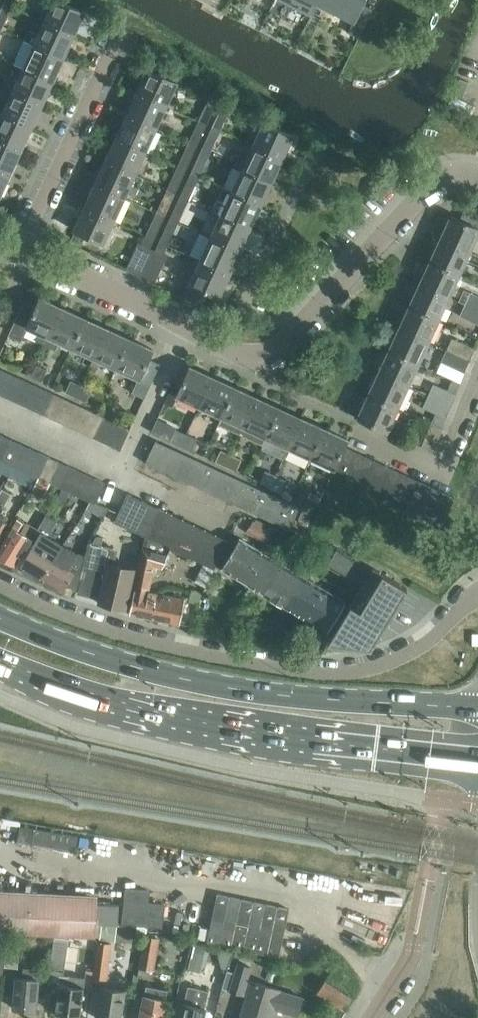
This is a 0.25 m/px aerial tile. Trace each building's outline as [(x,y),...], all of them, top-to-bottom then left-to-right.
[(44,21),(74,35),(84,12),(58,0),(54,0),(44,21)] [(317,4),(353,22),(348,31),(347,32),(358,38),(373,9),(362,4),(365,0),(319,0),(317,4)] [(0,11),(0,29),(1,30),(12,7),(3,3),(0,11)] [(29,30),(24,40),(63,58),(74,35),(44,21),(38,34),(29,30)] [(14,63),(23,67),(53,81),(63,58),(24,40),(14,63)] [(23,67),(12,90),(42,104),(53,81),(23,67)] [(147,69),(137,92),(166,105),(177,82),(147,69)] [(12,90),(2,113),(31,127),(42,104),(12,90)] [(137,92),(126,115),(156,128),(166,105),(137,92)] [(209,97),(198,121),(206,124),(217,101),(209,97)] [(222,104),(212,127),(220,131),(231,107),(222,104)] [(0,117),(0,140),(21,150),(31,127),(2,113),(0,117)] [(126,115),(115,138),(145,151),(156,128),(126,115)] [(198,121),(188,143),(196,147),(206,124),(198,121)] [(263,122),(252,145),(282,159),(293,136),(263,122)] [(212,127),(201,150),(209,153),(220,131),(212,127)] [(115,138),(105,161),(135,175),(145,151),(115,138)] [(10,173),(21,150),(0,140),(0,168),(10,173)] [(188,143),(177,166),(185,170),(196,147),(188,143)] [(235,165),(242,168),(272,182),(282,159),(252,145),(247,157),(239,154),(235,165)] [(201,150),(191,173),(199,176),(209,153),(201,150)] [(105,161),(94,184),(124,198),(135,175),(105,161)] [(177,166),(167,189),(175,193),(185,170),(177,166)] [(10,173),(0,168),(0,195),(10,173)] [(224,188),(231,191),(261,205),(272,182),(242,168),(235,182),(228,179),(224,188)] [(191,173),(180,195),(188,199),(199,176),(191,173)] [(94,184),(84,207),(114,221),(124,198),(94,184)] [(167,189),(156,212),(164,216),(175,193),(167,189)] [(214,211),(221,214),(250,228),(261,205),(231,191),(225,205),(218,201),(214,211)] [(180,195),(170,218),(178,222),(188,199),(180,195)] [(114,221),(84,207),(73,230),(103,243),(114,221)] [(477,232),(477,214),(464,208),(459,219),(450,215),(440,238),(469,251),(477,232)] [(156,212),(146,235),(154,239),(164,216),(156,212)] [(221,214),(210,237),(240,250),(250,228),(221,214)] [(170,218),(159,241),(167,245),(178,222),(170,218)] [(154,239),(146,235),(142,244),(138,242),(126,269),(137,275),(154,239)] [(210,237),(200,259),(230,273),(240,250),(210,237)] [(440,238),(430,260),(459,274),(469,251),(440,238)] [(167,245),(159,241),(143,277),(154,283),(167,255),(163,254),(167,245)] [(230,273),(200,259),(184,295),(202,303),(207,292),(219,297),(230,273)] [(430,260),(429,261),(419,283),(449,296),(459,274),(430,260)] [(419,283),(409,305),(438,319),(449,296),(419,283)] [(465,304),(477,310),(477,296),(470,293),(465,304)] [(36,340),(45,344),(62,308),(40,297),(35,306),(24,301),(8,335),(20,341),(27,327),(39,333),(36,340)] [(465,304),(459,316),(477,324),(477,310),(465,304)] [(428,341),(438,319),(409,305),(399,328),(428,341)] [(58,341),(71,347),(85,318),(62,308),(45,344),(54,348),(58,341)] [(71,347),(94,358),(107,328),(85,318),(71,347)] [(94,358),(116,368),(130,339),(107,328),(94,358)] [(418,363),(428,342),(428,341),(399,328),(388,350),(418,363)] [(451,338),(446,350),(469,360),(474,349),(451,338)] [(160,364),(148,358),(152,349),(130,339),(116,368),(139,379),(132,393),(144,398),(160,364)] [(407,386),(417,364),(418,363),(388,350),(378,372),(407,386)] [(469,360),(446,350),(441,361),(463,372),(469,360)] [(31,376),(41,381),(47,369),(37,364),(31,376)] [(199,406),(212,377),(190,366),(176,396),(199,406)] [(7,398),(17,377),(7,372),(0,388),(0,395),(7,398)] [(378,372),(368,395),(397,408),(407,386),(378,372)] [(7,398),(16,402),(26,381),(17,377),(7,398)] [(212,377),(199,406),(221,416),(235,387),(212,377)] [(65,392),(75,397),(81,385),(70,380),(65,392)] [(16,402),(26,406),(35,385),(26,381),(16,402)] [(433,384),(428,395),(451,406),(456,394),(433,384)] [(26,406),(35,411),(45,390),(35,385),(26,406)] [(81,385),(75,397),(85,402),(91,390),(81,385)] [(240,434),(257,398),(235,387),(221,416),(218,424),(240,434)] [(35,411),(45,415),(54,394),(45,390),(35,411)] [(45,415),(54,419),(64,398),(54,394),(45,415)] [(387,431),(397,409),(397,408),(368,395),(357,418),(387,431)] [(451,406),(428,395),(423,407),(445,418),(451,406)] [(54,419),(63,424),(73,402),(64,398),(54,419)] [(263,444),(280,408),(257,398),(240,434),(263,444)] [(63,424),(73,428),(82,407),(73,402),(63,424)] [(73,428),(82,432),(92,411),(82,407),(73,428)] [(289,447),(302,418),(280,408),(263,444),(261,448),(284,458),(289,447)] [(82,432),(92,437),(101,415),(92,411),(82,432)] [(92,437),(101,441),(111,420),(101,415),(92,437)] [(311,458),(325,429),(302,418),(289,447),(311,458)] [(101,441),(110,445),(120,424),(111,420),(101,441)] [(120,424),(110,445),(120,450),(130,429),(120,424)] [(421,447),(433,452),(443,430),(431,424),(421,447)] [(170,441),(181,446),(186,433),(176,429),(170,441)] [(311,458),(334,468),(343,447),(347,439),(325,429),(311,458)] [(186,433),(181,446),(191,450),(196,438),(186,433)] [(1,460),(11,439),(1,435),(0,438),(0,460),(1,460)] [(5,462),(10,465),(20,444),(11,439),(1,460),(5,462)] [(145,463),(217,496),(227,474),(155,441),(145,463)] [(14,466),(20,469),(29,448),(20,444),(10,465),(14,466)] [(372,485),(381,465),(381,464),(343,447),(334,468),(372,485)] [(23,470),(29,473),(39,452),(29,448),(20,469),(23,470)] [(216,462),(226,467),(231,455),(221,450),(216,462)] [(29,473),(38,478),(48,457),(39,452),(29,473)] [(231,455),(226,467),(236,472),(242,460),(231,455)] [(38,478),(48,482),(58,461),(48,457),(38,478)] [(49,483),(57,486),(67,465),(58,461),(48,482),(49,483)] [(5,462),(1,472),(10,476),(14,466),(10,465),(5,462)] [(381,464),(381,465),(372,485),(409,502),(406,510),(440,526),(453,497),(381,464)] [(61,488),(67,491),(76,470),(67,465),(57,486),(61,488)] [(14,466),(10,476),(18,480),(23,470),(20,469),(14,466)] [(68,492),(76,495),(86,474),(76,470),(67,491),(68,492)] [(260,483),(271,488),(277,475),(266,470),(260,483)] [(76,495),(85,499),(95,478),(86,474),(76,495)] [(227,474),(217,496),(235,504),(236,503),(249,509),(248,511),(289,529),(298,507),(227,474)] [(277,475),(271,488),(281,493),(287,480),(277,475)] [(38,478),(34,489),(44,493),(49,483),(48,482),(38,478)] [(90,501),(95,504),(105,483),(95,478),(85,499),(90,501)] [(61,488),(57,496),(65,500),(68,492),(67,491),(61,488)] [(0,492),(0,510),(10,494),(2,489),(0,492)] [(114,522),(144,536),(145,532),(148,533),(160,509),(127,493),(114,522)] [(302,509),(313,514),(318,502),(308,497),(302,509)] [(90,501),(86,508),(92,511),(95,504),(90,501)] [(129,614),(154,619),(159,594),(147,591),(150,575),(153,575),(154,575),(155,574),(157,565),(162,566),(166,546),(202,563),(214,569),(228,540),(160,509),(148,533),(145,532),(144,536),(138,570),(134,589),(129,614)] [(19,569),(40,581),(62,544),(51,538),(50,539),(46,537),(55,521),(46,516),(37,529),(31,542),(35,544),(19,569)] [(13,527),(0,548),(0,556),(15,566),(37,529),(18,518),(13,527)] [(248,533),(265,543),(271,533),(254,522),(248,533)] [(266,543),(274,549),(284,533),(275,528),(266,543)] [(221,569),(242,581),(261,551),(240,538),(221,569)] [(101,561),(104,545),(89,542),(85,558),(80,578),(81,578),(78,588),(100,593),(98,602),(125,609),(134,569),(133,568),(132,572),(119,569),(120,565),(101,561)] [(62,544),(40,581),(61,593),(68,582),(78,588),(81,578),(80,578),(85,558),(62,544)] [(328,564),(362,584),(371,570),(336,549),(328,564)] [(242,581),(263,594),(282,563),(261,551),(242,581)] [(202,563),(194,581),(205,587),(214,569),(202,563)] [(263,594),(284,607),(303,576),(282,563),(263,594)] [(371,570),(362,584),(327,642),(370,648),(394,608),(407,588),(372,567),(371,570)] [(284,607),(305,619),(324,588),(303,576),(284,607)] [(324,588),(305,619),(326,632),(345,601),(324,588)] [(159,594),(154,619),(179,624),(184,599),(159,594)] [(187,595),(182,620),(194,623),(199,597),(187,595)] [(20,828),(19,843),(78,846),(78,830),(20,828)] [(167,902),(151,902),(151,888),(126,887),(124,923),(166,925),(167,902)] [(54,935),(55,935),(94,935),(94,920),(117,921),(118,904),(95,903),(96,894),(0,889),(0,933),(54,935)] [(102,932),(101,938),(116,942),(118,933),(118,926),(103,925),(102,932)] [(48,983),(58,984),(54,1012),(80,1015),(85,978),(63,975),(68,943),(69,936),(55,935),(54,935),(54,942),(48,983)] [(140,967),(153,969),(158,939),(146,937),(140,967)] [(71,942),(69,958),(79,959),(81,944),(71,942)] [(93,980),(106,981),(111,944),(98,943),(93,980)] [(188,969),(200,972),(204,953),(202,952),(204,946),(194,943),(188,969)] [(20,945),(9,944),(7,944),(5,967),(17,968),(20,945)] [(247,995),(240,1017),(271,1017),(274,1008),(296,1015),(302,997),(280,990),(280,989),(247,979),(251,968),(238,964),(230,990),(247,995)] [(13,1007),(35,1009),(39,970),(23,969),(22,978),(16,977),(13,1007)] [(317,992),(340,1008),(349,995),(325,979),(317,992)] [(146,985),(139,1017),(162,1017),(168,989),(146,985)] [(98,1017),(120,1017),(125,990),(101,986),(96,1017),(98,1017)] [(205,1008),(204,1008),(208,991),(188,986),(184,1003),(183,1002),(179,1017),(202,1017),(205,1008)]
